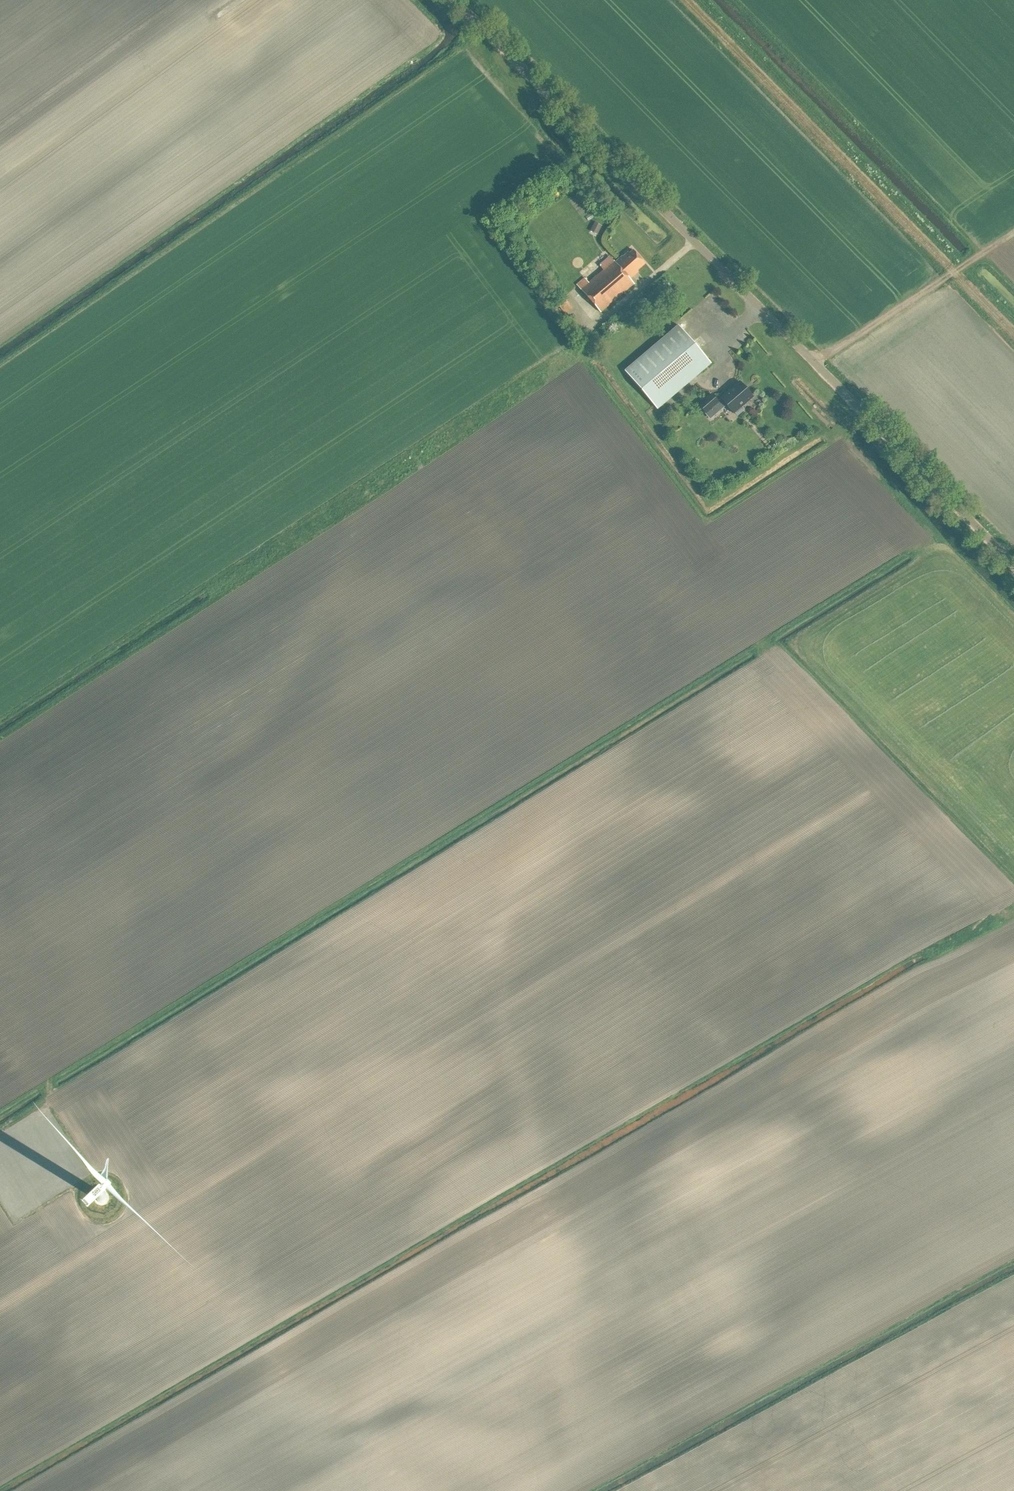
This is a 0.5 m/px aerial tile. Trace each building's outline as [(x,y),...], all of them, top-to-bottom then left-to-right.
[(594,223),(591,229),(599,233),(602,226),(594,223)] [(639,273),(639,272),(637,270),(645,264),(633,251),(629,254),(628,253),(623,258),(622,257),(615,263),(614,261),(589,283),(585,279),(577,285),(600,313),(634,284),(630,280),(639,272),(639,273)] [(568,301),(562,306),(566,312),(573,308),(568,301)] [(657,409),(711,364),(678,326),(625,371),(657,409)] [(741,407),(752,397),(740,382),(717,402),(712,395),(699,406),(705,413),(715,405),(717,408),(723,402),(733,413),(734,412),(737,416),(744,410),(741,407)] [(100,1203),(101,1203),(102,1203),(103,1203),(104,1202),(105,1202),(105,1201),(106,1200),(106,1199),(106,1198),(106,1197),(106,1196),(105,1195),(105,1194),(104,1194),(103,1193),(102,1193),(101,1193),(100,1193),(99,1194),(98,1194),(98,1195),(97,1196),(97,1197),(97,1198),(97,1199),(97,1200),(98,1201),(98,1202),(99,1202),(100,1203)]
